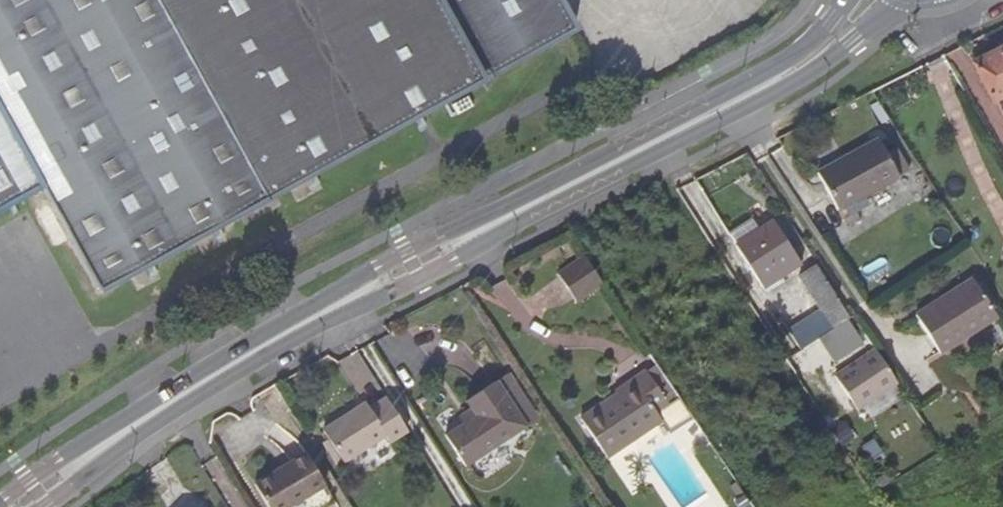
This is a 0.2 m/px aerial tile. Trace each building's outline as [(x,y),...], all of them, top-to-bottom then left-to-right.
[(40,178),(99,282),(576,22),(563,0),(0,0),(0,200),(40,178)] [(1002,96),(1002,46),(973,61),(994,101),(1002,96)] [(838,210),(869,194),(900,178),(899,175),(911,169),(899,147),(887,153),(879,139),(817,171),(838,210)] [(874,202),(869,194),(838,210),(843,218),(874,202)] [(729,232),(736,244),(771,221),(763,210),(729,232)] [(771,221),(736,244),(764,287),(801,263),(772,220),(771,221)] [(603,283),(584,256),(558,273),(577,300),(603,283)] [(815,264),(797,276),(821,311),(839,299),(815,264)] [(915,314),(930,336),(940,352),(941,353),(997,317),(972,278),(915,314)] [(897,383),(874,349),(836,374),(857,409),(897,383)] [(658,410),(669,403),(647,369),(616,390),(617,392),(582,417),(608,457),(664,420),(658,410)] [(464,401),(469,408),(475,416),(462,425),(446,435),(466,465),(528,425),(498,380),(464,401)] [(409,430),(387,396),(368,408),(365,402),(322,428),(344,462),(386,436),(391,442),(409,430)] [(457,416),(462,425),(475,416),(469,408),(457,416)] [(337,466),(344,462),(322,428),(315,432),(337,466)] [(325,485),(305,452),(292,460),(254,484),(269,506),(290,506),(325,485)]
